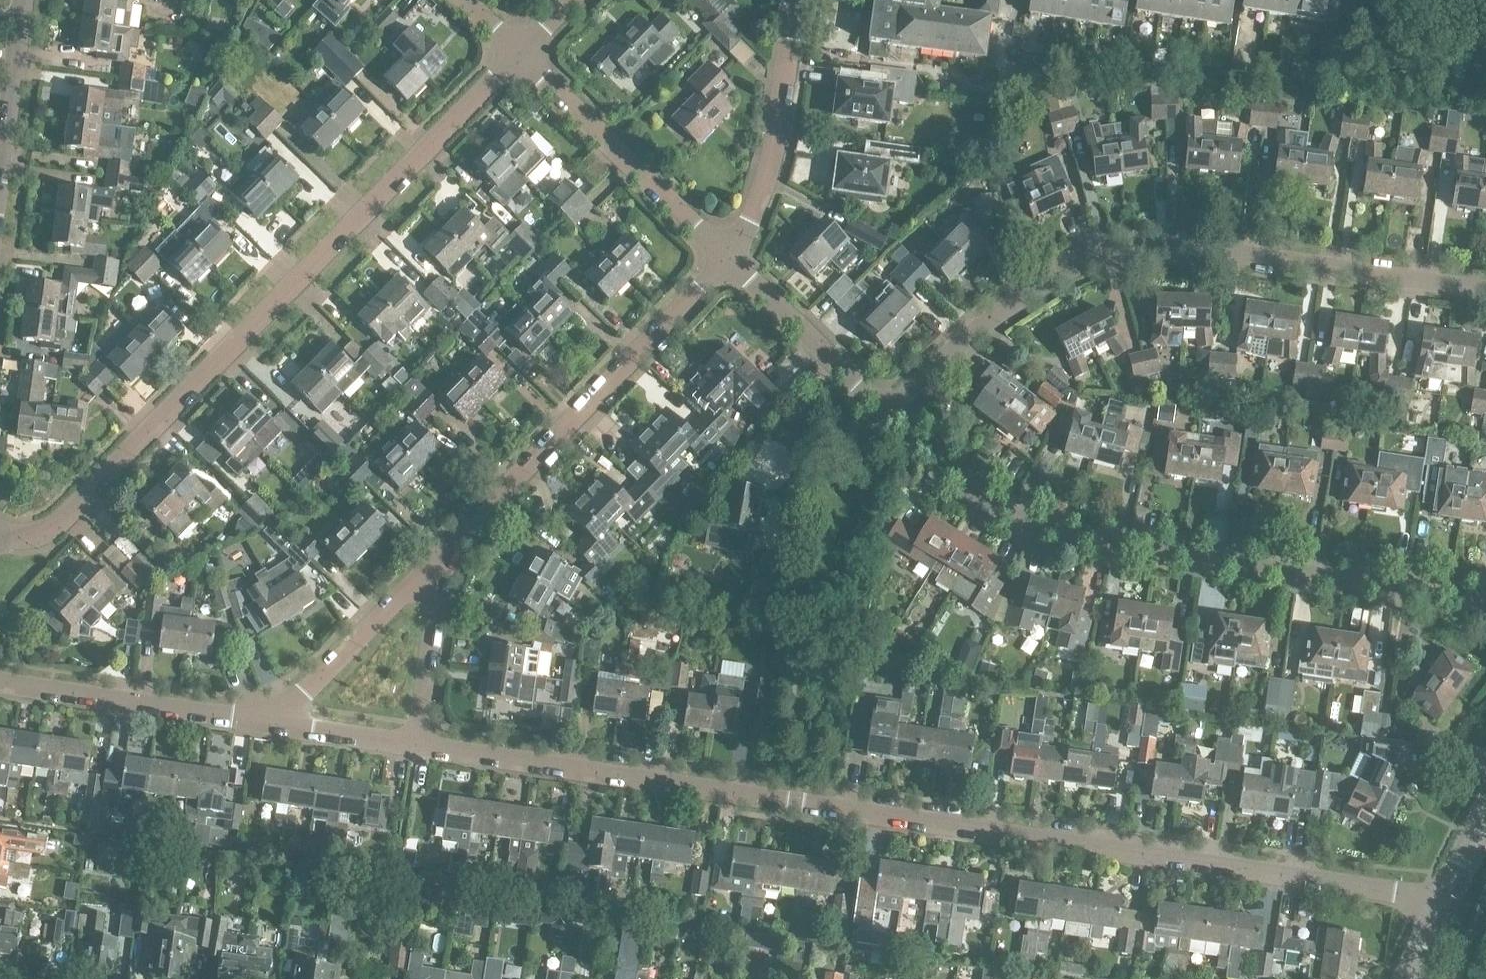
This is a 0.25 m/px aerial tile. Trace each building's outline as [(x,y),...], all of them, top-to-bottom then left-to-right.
[(84,24),(130,30),(133,14),(132,14),(134,0),(87,0),(84,24)] [(335,5),(332,9),(340,16),(354,0),(329,0),(335,5)] [(713,36),(723,25),(739,9),(730,0),(694,0),(693,2),(709,18),(702,26),(713,36)] [(876,4),(898,7),(898,6),(920,10),(920,11),(937,14),(939,0),(876,0),(876,4)] [(973,11),(998,14),(1000,0),(975,0),(973,11)] [(1052,20),(1055,0),(1031,0),(1028,16),(1052,20)] [(1052,20),(1075,24),(1079,0),(1055,0),(1052,20)] [(1075,24),(1099,28),(1104,0),(1079,0),(1075,24)] [(1099,28),(1122,32),(1128,0),(1104,0),(1099,28)] [(1159,17),(1162,0),(1137,0),(1135,13),(1159,17)] [(1159,17),(1182,21),(1186,0),(1162,0),(1159,17)] [(1182,21),(1206,25),(1210,0),(1186,0),(1182,21)] [(1206,25),(1230,29),(1235,0),(1210,0),(1206,25)] [(1265,15),(1268,0),(1244,0),(1242,11),(1265,15)] [(1265,15),(1287,19),(1291,0),(1268,0),(1265,15)] [(1356,0),(1291,0),(1287,19),(1326,25),(1325,32),(1348,36),(1351,19),(1353,20),(1356,0)] [(293,10),(283,2),(274,12),(284,21),(293,10)] [(984,60),(989,21),(937,14),(920,11),(920,10),(898,6),(898,7),(876,4),(870,43),(871,43),(869,58),(889,60),(891,47),(984,60)] [(399,19),(388,9),(371,27),(381,37),(399,19)] [(607,75),(618,63),(630,74),(661,41),(664,44),(677,31),(660,15),(648,27),(639,18),(607,50),(605,48),(593,60),(598,66),(597,67),(600,70),(601,69),(607,75)] [(109,60),(129,62),(131,45),(134,31),(130,30),(84,24),(80,51),(109,55),(109,60)] [(730,52),(740,42),(723,25),(713,36),(730,52)] [(393,48),(399,55),(426,81),(447,60),(425,39),(424,40),(412,29),(393,48)] [(282,37),(269,30),(258,42),(268,53),(282,37)] [(313,54),(328,69),(338,58),(345,50),(330,36),(313,54)] [(219,64),(222,46),(202,43),(199,60),(219,64)] [(345,50),(338,58),(356,77),(364,69),(345,50)] [(408,100),(426,81),(399,55),(404,61),(386,79),(408,100)] [(328,69),(346,87),(356,77),(338,58),(328,69)] [(1199,66),(1210,68),(1211,60),(1200,58),(1199,66)] [(1058,61),(1048,59),(1046,67),(1057,69),(1058,61)] [(1230,72),(1258,76),(1259,68),(1247,66),(1247,65),(1231,62),(1230,72)] [(674,118),(696,140),(729,107),(720,97),(731,86),(708,63),(689,83),(699,93),(686,106),(683,103),(672,114),(675,117),(674,118)] [(1138,70),(1151,73),(1152,65),(1140,63),(1138,70)] [(1078,74),(1090,76),(1091,68),(1079,65),(1078,74)] [(1164,68),(1152,65),(1151,73),(1162,75),(1164,68)] [(122,66),(120,79),(156,83),(158,71),(147,69),(122,66)] [(839,80),(835,116),(888,123),(893,88),(913,91),(915,72),(872,66),(870,84),(839,80)] [(1103,70),(1091,68),(1090,76),(1102,78),(1103,70)] [(1258,76),(1268,78),(1270,70),(1259,68),(1258,76)] [(1291,73),(1290,82),(1301,84),(1311,85),(1313,77),(1302,76),(1291,73)] [(75,92),(71,120),(101,124),(121,127),(123,111),(124,100),(163,105),(166,85),(156,83),(120,79),(118,93),(94,90),(93,94),(75,92)] [(328,90),(316,102),(317,103),(316,104),(322,110),(322,109),(344,130),(364,110),(343,89),(345,88),(336,79),(326,89),(328,90)] [(1152,121),(1166,121),(1165,81),(1151,81),(1151,83),(1151,92),(1152,92),(1152,121)] [(1177,96),(1176,81),(1165,81),(1166,121),(1179,120),(1177,96)] [(1278,105),(1278,107),(1279,107),(1282,87),(1268,85),(1268,88),(1266,100),(1266,103),(1278,105)] [(1255,87),(1254,99),(1266,100),(1268,88),(1255,87)] [(251,106),(258,113),(276,130),(283,122),(258,98),(251,106)] [(1061,112),(1060,112),(1067,135),(1080,131),(1070,99),(1058,101),(1061,112)] [(1250,127),(1263,128),(1266,103),(1253,102),(1250,127)] [(1276,129),(1278,107),(1278,105),(1266,103),(1263,128),(1276,129)] [(324,150),(344,130),(322,109),(322,110),(316,104),(297,124),(324,150)] [(1067,135),(1060,112),(1048,115),(1055,138),(1067,135)] [(266,141),(276,130),(258,113),(248,123),(266,141)] [(1357,115),(1344,113),(1341,139),(1353,140),(1357,115)] [(1368,117),(1357,115),(1353,140),(1366,142),(1368,117)] [(111,163),(131,166),(136,131),(121,129),(121,127),(101,124),(71,120),(68,148),(85,151),(84,157),(112,161),(111,163)] [(1187,169),(1212,171),(1218,124),(1218,121),(1199,121),(1199,122),(1187,122),(1186,139),(1189,140),(1187,169)] [(1114,126),(1115,136),(1121,175),(1147,171),(1142,142),(1145,141),(1144,123),(1131,123),(1131,124),(1129,124),(1114,126)] [(1243,144),(1246,128),(1232,124),(1232,125),(1218,124),(1212,171),(1238,173),(1240,145),(1243,144)] [(512,127),(494,146),(527,178),(546,159),(545,159),(553,151),(536,134),(528,142),(512,127)] [(1430,152),(1443,154),(1446,129),(1433,127),(1430,152)] [(1115,136),(1100,138),(1097,129),(1085,132),(1089,149),(1091,148),(1096,179),(1121,175),(1115,136)] [(1455,156),(1458,131),(1446,129),(1443,154),(1455,156)] [(1276,179),(1302,183),(1306,153),(1308,135),(1291,133),(1291,132),(1278,131),(1278,150),(1280,150),(1276,179)] [(1320,156),(1306,153),(1302,183),(1327,187),(1331,158),(1334,158),(1338,141),(1325,138),(1320,156)] [(849,193),(849,199),(869,201),(870,195),(884,198),(889,164),(886,163),(887,158),(901,160),(903,146),(867,141),(865,155),(868,155),(867,160),(839,156),(834,190),(849,193)] [(1365,193),(1390,197),(1394,166),(1380,164),(1381,145),(1368,145),(1367,163),(1369,164),(1365,193)] [(475,165),(497,187),(489,194),(504,208),(529,183),(526,179),(527,178),(494,146),(475,165)] [(1390,197),(1415,200),(1420,172),(1422,172),(1426,154),(1414,150),(1408,169),(1394,166),(1390,197)] [(267,167),(257,177),(278,198),(298,178),(271,151),(261,161),(267,167)] [(1480,210),(1485,168),(1485,161),(1469,158),(1457,157),(1456,178),(1458,179),(1453,206),(1480,210)] [(131,166),(111,163),(109,163),(107,176),(131,179),(133,167),(131,166)] [(1016,208),(1025,204),(1032,218),(1068,202),(1061,185),(1067,182),(1059,164),(1006,187),(1016,208)] [(236,199),(237,198),(258,218),(278,198),(257,177),(255,178),(248,171),(228,191),(236,199)] [(200,172),(191,181),(209,199),(218,190),(200,172)] [(147,181),(131,179),(107,176),(105,188),(145,194),(147,181)] [(565,180),(546,199),(565,217),(583,198),(565,180)] [(200,208),(209,199),(191,181),(182,190),(200,208)] [(80,192),(63,190),(59,217),(86,221),(88,208),(113,212),(116,192),(81,187),(80,192)] [(997,195),(971,200),(978,231),(1005,225),(997,195)] [(565,217),(575,227),(594,208),(583,198),(565,217)] [(444,230),(473,258),(486,246),(496,257),(507,246),(505,243),(512,236),(493,218),(483,229),(464,210),(444,230)] [(866,241),(873,228),(849,216),(842,228),(866,241)] [(84,237),(86,221),(59,217),(54,245),(72,248),(72,252),(104,257),(107,240),(84,237)] [(815,226),(805,235),(830,260),(847,242),(824,219),(816,227),(815,226)] [(210,225),(190,245),(212,266),(232,246),(218,232),(222,228),(214,221),(210,225)] [(976,255),(984,247),(961,224),(944,242),(968,266),(978,257),(976,255)] [(523,225),(514,234),(534,253),(542,244),(523,225)] [(444,230),(425,250),(455,279),(473,260),(472,260),(473,258),(444,230)] [(170,266),(171,265),(193,286),(212,266),(190,245),(190,246),(175,232),(155,252),(170,266)] [(600,254),(603,257),(603,256),(628,280),(647,260),(620,233),(600,254)] [(524,262),(534,253),(514,234),(513,235),(512,236),(505,243),(507,246),(524,262)] [(797,247),(789,255),(813,277),(830,260),(805,235),(796,245),(797,247)] [(959,276),(968,266),(944,242),(926,259),(949,282),(957,274),(959,276)] [(144,249),(136,258),(154,276),(162,267),(144,249)] [(555,256),(546,265),(562,280),(570,271),(555,256)] [(609,299),(628,280),(603,256),(603,257),(584,275),(609,299)] [(911,257),(901,267),(914,279),(920,285),(930,275),(911,257)] [(154,276),(136,258),(127,268),(145,285),(154,276)] [(95,260),(93,273),(118,276),(120,263),(95,260)] [(552,291),(553,289),(562,280),(546,265),(536,275),(541,281),(552,291)] [(891,277),(910,296),(920,285),(914,279),(901,267),(891,277)] [(91,286),(117,289),(118,276),(93,273),(91,286)] [(826,294),(836,304),(854,285),(844,276),(826,294)] [(397,278),(378,298),(410,330),(429,310),(418,299),(412,293),(416,290),(403,278),(400,281),(397,278)] [(442,278),(433,287),(451,305),(467,322),(468,320),(476,312),(460,296),(460,297),(442,278)] [(31,285),(27,312),(67,318),(74,319),(78,285),(48,281),(48,287),(31,285)] [(552,291),(541,281),(527,296),(535,303),(527,312),(550,334),(569,314),(558,303),(563,298),(553,289),(552,291)] [(886,282),(870,299),(878,307),(906,334),(915,324),(913,322),(921,314),(886,282)] [(894,346),(906,334),(878,307),(870,299),(869,299),(863,294),(854,285),(836,304),(835,304),(845,314),(857,303),(864,309),(854,320),(884,352),(892,344),(894,346)] [(425,295),(443,313),(451,305),(433,287),(425,295)] [(1155,327),(1153,344),(1165,346),(1165,349),(1182,349),(1183,328),(1183,298),(1158,297),(1158,327),(1155,327)] [(380,338),(388,346),(398,336),(405,343),(414,334),(410,330),(378,298),(359,317),(380,338)] [(1208,299),(1183,298),(1183,328),(1197,329),(1200,347),(1212,347),(1210,329),(1208,329),(1208,299)] [(126,328),(134,335),(157,358),(183,332),(152,302),(126,328)] [(1249,356),(1249,355),(1264,359),(1268,339),(1273,309),(1247,305),(1243,334),(1240,335),(1236,352),(1249,356)] [(1266,359),(1266,358),(1282,357),(1282,359),(1295,360),(1296,342),(1294,342),(1298,313),(1273,309),(1268,339),(1264,359),(1266,359)] [(507,332),(521,318),(503,317),(504,328),(499,333),(492,326),(492,325),(478,310),(476,312),(468,320),(495,346),(504,337),(505,339),(509,334),(507,332)] [(1093,349),(1107,342),(1117,357),(1127,350),(1116,335),(1115,336),(1102,310),(1079,322),(1093,349)] [(42,342),(42,348),(66,351),(67,340),(64,339),(67,318),(27,312),(23,340),(42,342)] [(507,332),(509,334),(530,354),(550,334),(527,312),(521,318),(507,332)] [(1337,368),(1338,364),(1355,367),(1357,352),(1362,322),(1336,318),(1332,348),(1330,347),(1325,364),(1337,368)] [(473,345),(474,345),(486,356),(495,346),(468,320),(467,322),(458,331),(473,345)] [(1079,356),(1093,349),(1079,322),(1056,335),(1070,359),(1069,360),(1076,377),(1086,373),(1079,356)] [(1385,377),(1388,378),(1389,372),(1385,372),(1385,356),(1382,354),(1387,326),(1362,322),(1357,352),(1370,353),(1369,377),(1374,387),(1383,389),(1385,377)] [(89,371),(88,371),(106,389),(115,380),(109,375),(116,368),(131,384),(157,358),(134,335),(126,328),(102,353),(93,344),(89,358),(90,358),(89,371)] [(1426,382),(1426,379),(1444,382),(1451,336),(1425,332),(1421,362),(1419,361),(1414,378),(1426,382)] [(1451,336),(1444,382),(1461,385),(1461,387),(1474,387),(1474,369),(1471,368),(1476,339),(1451,336)] [(331,345),(312,365),(340,395),(342,397),(367,372),(376,381),(385,371),(367,353),(365,354),(352,342),(344,351),(357,363),(354,367),(331,345)] [(375,344),(367,353),(385,371),(389,375),(397,366),(375,344)] [(749,366),(729,347),(712,364),(716,368),(743,394),(751,386),(767,402),(759,410),(769,420),(787,401),(777,391),(750,364),(749,366)] [(528,361),(516,350),(508,359),(519,370),(528,361)] [(1154,351),(1142,354),(1148,378),(1160,375),(1154,351)] [(64,368),(89,371),(90,358),(89,358),(65,354),(64,368)] [(1130,357),(1135,381),(1148,378),(1142,354),(1130,357)] [(1224,355),(1211,354),(1209,379),(1221,380),(1224,355)] [(1003,355),(997,363),(1015,376),(1020,368),(1003,355)] [(1236,356),(1224,355),(1221,380),(1234,382),(1236,356)] [(480,359),(461,379),(484,401),(503,382),(480,359)] [(33,441),(48,443),(53,411),(41,410),(45,379),(56,380),(58,368),(24,363),(17,410),(23,411),(19,437),(33,439),(33,441)] [(340,395),(312,365),(296,382),(324,411),(340,395)] [(975,406),(997,423),(1015,399),(1023,388),(992,365),(977,384),(987,391),(975,406)] [(1310,366),(1297,365),(1294,388),(1307,390),(1310,366)] [(1322,368),(1310,366),(1307,390),(1308,390),(1306,399),(1316,401),(1317,392),(1319,392),(1322,368)] [(711,408),(703,416),(722,437),(733,426),(722,414),(734,401),(735,402),(743,394),(716,368),(694,390),(711,408)] [(1073,383),(1056,368),(1046,379),(1063,394),(1073,383)] [(394,378),(403,387),(412,378),(403,369),(394,378)] [(97,399),(106,389),(88,371),(79,380),(97,399)] [(1385,377),(1383,389),(1381,402),(1395,403),(1399,379),(1388,378),(1385,377)] [(441,405),(436,401),(413,378),(403,389),(412,397),(431,416),(438,408),(441,405)] [(441,405),(438,408),(448,417),(454,411),(465,421),(484,401),(461,379),(442,399),(440,397),(436,401),(441,405)] [(1397,403),(1397,408),(1407,408),(1407,406),(1408,406),(1412,381),(1399,379),(1395,403),(1397,403)] [(1057,407),(1064,396),(1045,384),(1039,394),(1057,407)] [(1471,415),(1484,417),(1485,406),(1485,392),(1475,391),(1471,415)] [(1078,396),(1067,393),(1065,402),(1076,405),(1078,396)] [(246,396),(228,415),(264,451),(282,433),(272,424),(273,422),(246,396)] [(421,426),(431,416),(412,397),(402,407),(421,426)] [(1026,407),(1015,399),(997,423),(1017,439),(1029,424),(1040,432),(1054,414),(1033,398),(1026,407)] [(1157,403),(1143,401),(1141,414),(1155,416),(1157,403)] [(53,411),(48,443),(64,445),(65,444),(79,446),(83,418),(86,418),(88,407),(69,404),(68,413),(53,411)] [(1156,422),(1174,424),(1176,407),(1159,405),(1156,422)] [(1235,423),(1236,409),(1225,408),(1224,422),(1235,423)] [(1065,452),(1091,460),(1099,431),(1085,427),(1089,416),(1064,409),(1057,431),(1070,435),(1065,452)] [(668,410),(649,429),(678,457),(689,446),(702,458),(722,437),(703,416),(689,430),(668,410)] [(1260,415),(1248,414),(1245,438),(1258,440),(1261,422),(1267,423),(1268,413),(1260,412),(1260,415)] [(244,471),(264,451),(228,415),(207,437),(233,463),(234,461),(244,471)] [(1337,424),(1316,420),(1314,430),(1324,432),(1321,449),(1334,451),(1338,426),(1337,426),(1337,424)] [(1114,435),(1099,431),(1091,460),(1118,467),(1122,450),(1135,453),(1142,431),(1117,424),(1114,435)] [(415,426),(396,446),(418,469),(438,449),(415,426)] [(1351,428),(1338,426),(1334,451),(1347,453),(1351,428)] [(1439,427),(1437,437),(1448,438),(1450,429),(1439,427)] [(324,428),(315,437),(333,454),(342,446),(324,428)] [(627,472),(638,482),(658,502),(680,480),(678,478),(688,468),(678,458),(678,457),(649,429),(631,447),(641,457),(627,472)] [(1166,474),(1192,478),(1199,438),(1183,435),(1158,431),(1155,454),(1168,456),(1166,474)] [(306,445),(318,457),(312,463),(323,473),(337,458),(333,454),(315,437),(306,445)] [(1213,439),(1199,438),(1192,478),(1219,482),(1221,464),(1235,466),(1239,443),(1213,439)] [(1411,463),(1423,465),(1427,440),(1415,438),(1411,463)] [(1444,450),(1445,443),(1427,440),(1423,465),(1437,467),(1439,449),(1444,450)] [(399,489),(418,469),(396,446),(390,441),(379,452),(385,457),(376,466),(399,489)] [(1253,487),(1282,491),(1288,451),(1259,446),(1253,487)] [(338,456),(348,466),(365,482),(374,472),(357,455),(356,457),(346,448),(338,456)] [(1317,454),(1288,451),(1282,491),(1311,496),(1317,454)] [(1342,500),(1372,505),(1376,475),(1364,473),(1365,464),(1349,461),(1342,500)] [(1378,465),(1376,475),(1372,505),(1401,510),(1407,469),(1378,465)] [(339,477),(354,492),(365,482),(348,466),(339,477)] [(1433,513),(1463,518),(1467,488),(1469,472),(1440,467),(1433,513)] [(180,468),(161,487),(197,521),(207,511),(213,517),(227,502),(208,483),(202,489),(180,468)] [(603,475),(584,495),(614,524),(625,513),(636,524),(658,502),(638,482),(624,496),(603,475)] [(230,486),(249,504),(250,503),(256,496),(257,496),(238,478),(230,486)] [(802,486),(788,484),(786,494),(800,497),(802,486)] [(729,486),(722,528),(751,533),(748,547),(755,548),(764,492),(729,486)] [(143,507),(167,531),(168,530),(178,540),(197,521),(161,487),(143,507)] [(1467,488),(1463,518),(1485,522),(1485,491),(1467,488)] [(574,548),(589,562),(594,567),(615,546),(603,535),(614,524),(584,495),(567,512),(588,533),(574,548)] [(256,496),(250,503),(272,525),(273,524),(279,518),(276,514),(275,515),(256,496)] [(261,530),(264,533),(272,525),(250,503),(249,504),(235,518),(254,537),(261,530)] [(352,513),(341,524),(366,549),(386,529),(362,506),(353,515),(352,513)] [(892,560),(897,551),(931,572),(932,572),(954,534),(930,520),(921,535),(910,528),(899,520),(885,543),(889,545),(884,555),(892,560)] [(290,560),(268,574),(294,616),(317,602),(299,575),(312,562),(294,545),(273,524),(272,525),(264,533),(264,534),(290,560)] [(347,569),(366,549),(341,524),(330,536),(331,538),(323,546),(347,569)] [(113,543),(131,563),(148,580),(158,570),(141,554),(122,534),(113,543)] [(305,534),(294,545),(312,562),(323,551),(305,534)] [(935,583),(950,592),(977,548),(954,534),(932,572),(940,576),(935,583)] [(209,536),(200,545),(209,553),(218,544),(209,536)] [(1000,561),(977,548),(950,592),(963,600),(962,601),(972,607),(971,609),(985,618),(991,608),(998,612),(1003,600),(998,596),(1004,586),(990,578),(1000,561)] [(583,578),(578,572),(574,569),(573,571),(538,551),(524,575),(558,595),(569,601),(583,578)] [(578,572),(583,578),(596,591),(606,581),(603,578),(603,577),(594,567),(589,562),(578,572)] [(138,590),(148,580),(131,563),(121,574),(138,590)] [(90,566),(70,586),(92,606),(101,614),(111,603),(110,603),(122,590),(106,575),(103,579),(90,566)] [(268,574),(266,570),(256,576),(261,585),(247,594),(255,607),(256,606),(272,630),(294,616),(268,574)] [(510,599),(538,615),(543,606),(549,609),(558,595),(524,575),(510,599)] [(1034,626),(1046,629),(1058,587),(1032,580),(1027,598),(1014,594),(1011,602),(1003,600),(998,612),(1006,615),(1003,626),(1031,634),(1034,626)] [(224,585),(225,589),(232,609),(237,622),(251,618),(243,592),(238,593),(234,582),(224,585)] [(78,638),(78,637),(89,639),(91,629),(102,618),(100,615),(101,614),(92,606),(70,586),(51,606),(65,620),(63,636),(78,638)] [(1058,587),(1046,629),(1061,633),(1061,631),(1086,638),(1093,615),(1079,612),(1084,594),(1058,587)] [(655,591),(644,588),(641,601),(651,603),(655,591)] [(214,593),(220,613),(232,609),(225,589),(214,593)] [(683,599),(684,593),(664,590),(664,597),(683,599)] [(181,613),(181,610),(162,608),(163,598),(148,596),(145,618),(144,618),(142,632),(162,635),(160,650),(186,653),(190,621),(191,614),(181,613)] [(181,613),(191,614),(192,614),(194,600),(182,599),(181,610),(181,613)] [(1100,644),(1126,648),(1126,649),(1140,651),(1146,608),(1120,604),(1117,623),(1104,621),(1100,644)] [(1154,653),(1155,652),(1164,653),(1161,672),(1179,674),(1182,656),(1180,656),(1184,633),(1170,631),(1173,612),(1146,608),(1140,651),(1154,653)] [(1233,664),(1235,664),(1241,622),(1212,618),(1208,647),(1203,646),(1201,664),(1215,666),(1215,664),(1233,666),(1233,664)] [(573,630),(537,620),(534,633),(569,643),(573,630)] [(142,624),(128,621),(124,646),(138,648),(142,624)] [(212,657),(217,625),(190,621),(186,653),(212,657)] [(1270,627),(1241,622),(1235,664),(1236,664),(1236,662),(1265,667),(1270,627)] [(920,643),(894,629),(888,639),(914,654),(920,643)] [(1301,662),(1299,673),(1333,678),(1339,637),(1310,633),(1306,663),(1301,662)] [(531,648),(552,653),(553,651),(559,652),(562,643),(555,641),(535,635),(531,648)] [(1339,637),(1333,678),(1368,683),(1369,672),(1364,671),(1368,641),(1339,637)] [(968,675),(969,676),(981,646),(965,640),(954,670),(955,670),(954,672),(967,678),(968,675)] [(638,664),(641,642),(631,641),(628,662),(638,664)] [(598,663),(600,654),(592,645),(583,643),(580,660),(598,663)] [(497,645),(493,671),(523,675),(523,677),(529,678),(537,679),(541,652),(527,649),(497,645)] [(866,667),(906,673),(908,657),(869,651),(866,667)] [(655,652),(650,688),(671,691),(672,688),(675,664),(676,655),(655,652)] [(1448,653),(1430,677),(1455,695),(1472,672),(1448,653)] [(566,661),(563,682),(577,684),(580,663),(566,661)] [(592,716),(620,720),(624,686),(625,678),(627,665),(617,663),(615,675),(599,673),(592,716)] [(978,676),(980,677),(994,680),(995,680),(998,667),(982,663),(978,676)] [(685,690),(689,666),(675,664),(672,688),(685,690)] [(642,667),(627,665),(625,678),(640,681),(642,667)] [(1413,701),(1437,719),(1455,695),(1430,677),(1415,666),(1410,674),(1409,685),(1418,693),(1413,701)] [(493,671),(489,696),(536,703),(538,691),(545,692),(547,680),(537,679),(529,678),(523,677),(523,675),(493,671)] [(1048,674),(1037,671),(1032,686),(1043,690),(1048,674)] [(684,729),(709,733),(718,678),(703,676),(700,697),(689,695),(684,729)] [(718,676),(718,678),(709,733),(736,737),(745,680),(718,676)] [(752,679),(748,705),(763,708),(768,682),(752,679)] [(1228,718),(1276,726),(1283,682),(1270,680),(1265,713),(1260,712),(1260,714),(1229,710),(1228,718)] [(1085,692),(1097,694),(1098,684),(1087,682),(1085,692)] [(1289,728),(1295,684),(1283,682),(1276,726),(1289,728)] [(577,684),(564,683),(561,704),(574,705),(577,684)] [(1183,685),(1179,712),(1190,714),(1193,713),(1197,687),(1183,685)] [(649,690),(624,686),(620,720),(645,723),(649,690)] [(975,739),(964,738),(966,724),(962,724),(962,717),(963,717),(967,688),(956,686),(955,700),(954,700),(952,713),(944,765),(970,769),(975,739)] [(1361,738),(1374,739),(1378,715),(1380,695),(1364,693),(1361,715),(1363,715),(1361,738)] [(1011,774),(1014,775),(1015,779),(1022,780),(1025,777),(1037,778),(1041,749),(1046,720),(1049,698),(1037,696),(1031,737),(1017,735),(1011,774)] [(868,754),(894,757),(901,706),(902,702),(876,698),(872,724),(868,754)] [(1067,753),(1062,782),(1088,786),(1097,726),(1097,723),(1100,700),(1089,699),(1085,722),(1086,722),(1083,745),(1067,743),(1066,752),(1067,753)] [(1127,746),(1141,749),(1146,710),(1146,707),(1131,704),(1128,726),(1131,727),(1127,746)] [(901,706),(894,757),(919,761),(924,732),(910,730),(911,720),(910,719),(911,707),(901,706)] [(1152,766),(1158,723),(1188,728),(1190,714),(1179,712),(1159,709),(1159,712),(1146,710),(1141,749),(1138,765),(1152,766)] [(924,732),(919,761),(944,765),(952,713),(941,712),(938,734),(924,732)] [(1378,715),(1374,739),(1387,741),(1389,728),(1390,716),(1378,715)] [(1041,749),(1037,778),(1062,782),(1067,753),(1066,752),(1052,750),(1054,739),(1053,739),(1055,721),(1046,720),(1041,749)] [(1113,790),(1119,750),(1105,748),(1106,737),(1104,727),(1097,726),(1088,786),(1113,790)] [(994,755),(1008,758),(1012,729),(999,727),(994,755)] [(1277,740),(1287,741),(1289,729),(1279,727),(1277,740)] [(1389,728),(1387,741),(1416,746),(1418,732),(1389,728)] [(9,789),(17,735),(0,733),(0,788),(9,789)] [(20,781),(22,767),(37,769),(42,739),(17,735),(9,789),(17,790),(19,781),(20,781)] [(1174,752),(1183,753),(1185,740),(1175,738),(1174,752)] [(42,739),(37,769),(51,771),(50,780),(48,795),(58,796),(67,743),(42,739)] [(1213,768),(1214,766),(1209,765),(1209,763),(1194,761),(1194,755),(1195,755),(1197,741),(1185,740),(1183,753),(1180,769),(1182,769),(1178,799),(1204,803),(1206,786),(1225,788),(1227,770),(1213,768)] [(1359,753),(1347,777),(1351,778),(1397,799),(1402,789),(1405,790),(1409,780),(1407,779),(1409,775),(1394,768),(1405,746),(1386,743),(1367,740),(1361,754),(1359,753)] [(1213,768),(1227,770),(1231,744),(1217,742),(1214,766),(1213,768)] [(69,798),(71,785),(86,787),(88,777),(89,777),(93,746),(67,743),(58,796),(69,798)] [(1241,772),(1244,745),(1231,744),(1227,770),(1241,772)] [(1240,809),(1242,809),(1242,814),(1253,815),(1254,811),(1265,813),(1273,760),(1262,759),(1260,772),(1245,769),(1243,780),(1245,780),(1240,809)] [(1273,760),(1265,813),(1279,815),(1278,818),(1289,820),(1290,815),(1293,816),(1299,770),(1284,769),(1284,762),(1273,760)] [(121,798),(122,790),(136,792),(133,816),(135,816),(134,821),(145,822),(145,817),(147,817),(149,804),(150,794),(154,765),(129,761),(127,774),(106,771),(103,795),(121,798)] [(154,765),(150,794),(175,797),(179,768),(154,765)] [(1152,795),(1178,799),(1182,769),(1180,769),(1156,765),(1152,795)] [(1317,773),(1318,769),(1305,767),(1299,802),(1312,804),(1314,793),(1314,790),(1317,773)] [(179,768),(175,797),(188,799),(186,810),(187,811),(185,824),(196,825),(204,772),(179,768)] [(211,815),(223,817),(229,776),(204,772),(196,825),(206,827),(208,814),(211,814),(211,815)] [(263,803),(278,805),(276,815),(274,829),(285,830),(287,817),(288,806),(289,807),(293,777),(267,773),(263,803)] [(1314,790),(1314,793),(1327,795),(1327,792),(1357,796),(1363,800),(1358,810),(1359,810),(1354,821),(1369,828),(1374,818),(1385,823),(1397,799),(1351,778),(1347,777),(1317,773),(1314,790)] [(300,808),(315,810),(319,781),(293,777),(289,807),(300,808)] [(319,781),(315,810),(329,812),(340,814),(344,785),(319,781)] [(370,789),(344,785),(340,814),(365,818),(363,828),(385,831),(390,800),(369,796),(370,789)] [(101,801),(86,799),(82,826),(98,828),(101,801)] [(443,842),(459,844),(457,855),(452,854),(449,874),(454,875),(453,883),(463,885),(464,876),(467,857),(469,843),(471,833),(475,804),(449,800),(445,829),(443,842)] [(157,805),(149,804),(147,817),(155,819),(157,805)] [(471,833),(481,835),(497,837),(501,807),(475,804),(471,833)] [(243,807),(229,805),(226,831),(240,832),(243,807)] [(501,807),(497,837),(511,839),(509,852),(510,853),(508,864),(518,865),(526,811),(501,807)] [(514,893),(533,895),(539,852),(534,852),(535,843),(562,846),(565,825),(551,823),(552,815),(526,811),(518,865),(517,872),(514,893)] [(297,818),(287,817),(285,830),(296,831),(297,818)] [(569,845),(565,868),(581,871),(589,872),(589,870),(600,871),(596,896),(595,904),(585,903),(575,901),(574,910),(606,914),(607,907),(611,878),(619,825),(593,821),(589,848),(569,845)] [(328,822),(326,836),(336,838),(338,824),(328,822)] [(347,839),(349,825),(338,824),(336,838),(347,839)] [(624,881),(628,857),(639,859),(644,829),(619,825),(611,878),(624,881)] [(644,829),(639,859),(653,861),(650,884),(652,885),(662,886),(664,874),(663,874),(669,832),(644,829)] [(669,832),(663,874),(664,874),(675,876),(677,864),(691,866),(695,836),(669,832)] [(14,864),(15,851),(45,855),(48,838),(18,834),(18,838),(0,836),(0,862),(14,864)] [(87,837),(75,835),(73,846),(86,847),(87,837)] [(170,838),(169,844),(168,848),(168,849),(183,851),(185,841),(170,838)] [(480,845),(479,845),(469,843),(467,857),(478,858),(480,845)] [(283,844),(280,859),(303,862),(306,848),(283,844)] [(415,869),(417,851),(404,849),(401,867),(415,869)] [(716,867),(713,890),(743,895),(741,906),(752,908),(761,854),(735,850),(732,870),(716,867)] [(752,908),(749,929),(759,931),(765,893),(780,895),(781,888),(786,858),(761,854),(752,908)] [(786,858),(781,888),(796,890),(793,914),(803,915),(810,862),(786,858)] [(7,889),(9,877),(30,880),(32,866),(30,866),(30,867),(13,865),(14,864),(0,862),(0,888),(7,889)] [(232,862),(230,880),(249,883),(251,864),(232,862)] [(813,917),(814,908),(816,908),(818,894),(832,896),(836,865),(810,862),(803,915),(813,917)] [(853,925),(872,928),(877,894),(902,898),(907,867),(881,863),(878,882),(859,879),(853,925)] [(907,867),(902,898),(927,901),(932,871),(914,868),(907,867)] [(947,945),(947,944),(951,915),(953,905),(958,875),(932,871),(927,901),(926,912),(924,925),(938,927),(935,943),(947,945)] [(709,874),(695,872),(692,895),(706,898),(709,874)] [(957,945),(962,916),(964,907),(978,909),(982,879),(958,875),(953,905),(951,915),(947,944),(957,945)] [(499,891),(500,880),(491,879),(490,889),(490,890),(499,891)] [(358,886),(340,884),(336,916),(353,918),(355,905),(364,906),(366,894),(357,893),(358,886)] [(1036,954),(1039,932),(1046,888),(1020,885),(1015,915),(1026,916),(1024,929),(1028,930),(1027,937),(1023,936),(1020,960),(1034,962),(1036,954)] [(1046,955),(1052,920),(1066,922),(1071,892),(1046,888),(1039,932),(1036,954),(1046,955)] [(448,913),(451,894),(436,892),(433,911),(448,913)] [(1088,955),(1090,940),(1096,896),(1071,892),(1066,922),(1064,936),(1079,939),(1078,953),(1088,955)] [(850,898),(836,896),(833,920),(846,922),(850,898)] [(1102,942),(1104,928),(1117,930),(1122,900),(1096,896),(1090,940),(1102,942)] [(458,901),(457,914),(489,919),(491,906),(458,901)] [(18,959),(23,925),(22,925),(23,915),(14,914),(15,904),(0,902),(0,956),(18,959)] [(650,920),(651,906),(633,903),(631,917),(650,920)] [(138,904),(137,914),(134,934),(148,937),(152,906),(138,904)] [(498,923),(529,927),(531,910),(500,906),(498,923)] [(1155,949),(1168,950),(1166,960),(1166,962),(1176,964),(1179,949),(1181,940),(1185,909),(1160,906),(1159,916),(1156,935),(1152,934),(1149,954),(1154,955),(1155,949)] [(1182,940),(1190,941),(1207,944),(1211,913),(1185,909),(1181,940),(1182,940)] [(542,910),(540,924),(551,926),(567,928),(569,913),(542,910)] [(133,940),(134,934),(137,914),(122,912),(119,937),(133,940)] [(78,933),(88,935),(88,937),(91,937),(86,971),(113,975),(118,941),(102,938),(106,915),(91,913),(91,917),(81,916),(80,916),(78,933)] [(1211,913),(1207,944),(1220,945),(1219,955),(1217,969),(1218,969),(1227,970),(1231,947),(1232,947),(1237,917),(1211,913)] [(152,978),(170,978),(179,918),(167,916),(165,926),(154,924),(149,957),(153,958),(149,978),(152,978)] [(315,978),(338,978),(343,945),(348,941),(351,920),(332,917),(328,943),(320,942),(315,978)] [(1244,949),(1258,951),(1262,921),(1237,917),(1232,947),(1231,947),(1227,970),(1226,978),(1240,978),(1244,949)] [(199,932),(187,930),(188,919),(179,918),(170,978),(188,978),(191,958),(195,959),(197,946),(199,932)] [(639,963),(644,933),(636,931),(639,922),(627,919),(625,929),(623,929),(616,978),(637,978),(639,963)] [(64,922),(51,920),(50,927),(48,942),(48,944),(61,945),(64,922)] [(199,932),(197,946),(212,948),(215,925),(215,922),(201,921),(199,932)] [(271,962),(258,960),(259,949),(261,938),(260,938),(262,925),(251,923),(250,936),(243,978),(269,978),(271,962)] [(215,925),(212,948),(221,949),(223,949),(226,933),(226,927),(215,925)] [(802,927),(792,926),(791,935),(801,936),(802,927)] [(297,953),(296,964),(294,963),(291,978),(315,978),(320,942),(301,939),(302,929),(289,927),(286,952),(297,953)] [(1275,950),(1301,954),(1354,962),(1358,935),(1329,930),(1327,946),(1289,940),(1290,931),(1277,929),(1274,950),(1275,950)] [(858,930),(856,943),(869,945),(871,932),(858,930)] [(1121,930),(1117,954),(1133,956),(1136,932),(1121,930)] [(1134,956),(1137,957),(1148,959),(1149,954),(1152,934),(1139,932),(1138,932),(1134,956)] [(250,936),(227,933),(226,933),(223,949),(221,949),(220,955),(221,955),(218,978),(243,978),(250,936)] [(745,947),(754,949),(757,935),(747,933),(745,947)] [(395,935),(388,978),(397,978),(405,978),(411,938),(395,935)] [(922,942),(896,937),(894,948),(920,953),(922,942)] [(1300,965),(1309,967),(1308,978),(1352,978),(1354,962),(1301,954),(1275,950),(1274,957),(1273,960),(1285,962),(1284,967),(1299,969),(1300,965)] [(420,977),(419,978),(431,978),(432,977),(422,975),(425,956),(412,954),(408,976),(420,977)] [(896,956),(884,954),(882,966),(882,969),(895,971),(896,956)] [(1270,978),(1273,960),(1274,957),(1259,954),(1256,977),(1270,978)] [(577,959),(563,958),(561,973),(560,978),(574,978),(577,959)] [(487,964),(474,962),(471,976),(446,972),(445,978),(484,978),(487,964)] [(637,978),(650,978),(651,965),(639,963),(637,978)] [(499,966),(487,964),(484,978),(497,978),(499,966)] [(937,967),(923,965),(921,975),(936,977),(937,967)] [(982,978),(994,978),(995,972),(996,971),(984,970),(982,978)]
